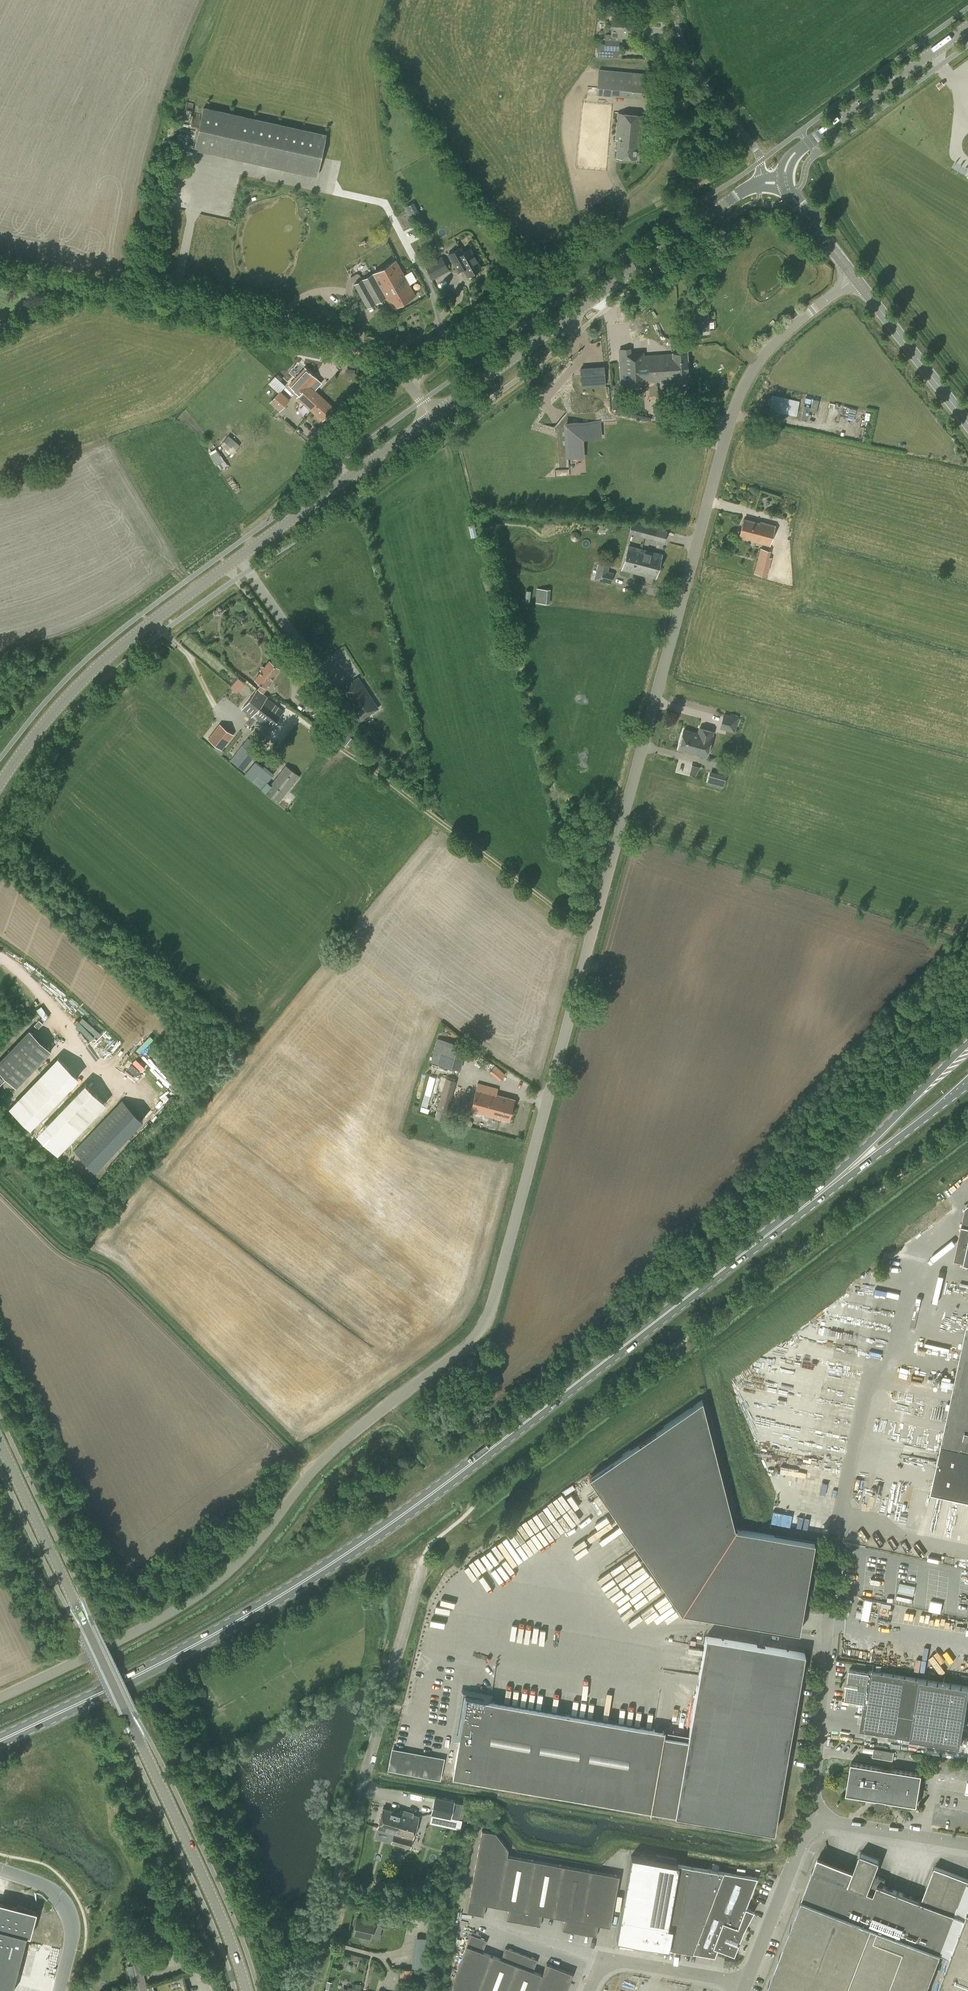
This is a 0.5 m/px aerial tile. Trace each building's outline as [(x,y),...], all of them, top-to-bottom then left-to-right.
[(637,35),(638,21),(628,20),(628,13),(613,12),(612,34),(604,34),(604,43),(598,43),(598,48),(618,49),(618,40),(620,40),(620,36),(626,36),(626,34),(637,35)] [(642,96),(644,73),(600,70),(598,93),(642,96)] [(317,176),(326,135),(203,108),(194,148),(317,176)] [(641,141),(643,115),(618,113),(615,139),(618,139),(616,157),(637,158),(638,141),(641,141)] [(611,215),(606,221),(612,225),(616,219),(611,215)] [(460,246),(447,253),(468,275),(480,268),(469,249),(463,252),(460,246)] [(432,279),(449,270),(442,256),(425,265),(432,279)] [(392,308),(415,295),(396,260),(355,283),(368,307),(386,297),(392,308)] [(691,331),(709,330),(709,317),(690,318),(691,331)] [(631,352),(631,347),(619,348),(621,383),(643,381),(662,380),(662,379),(669,379),(669,381),(674,381),(674,382),(688,381),(687,351),(673,352),(673,353),(642,355),(641,352),(631,352)] [(306,356),(320,358),(321,351),(308,348),(306,356)] [(315,400),(320,395),(309,384),(316,377),(306,367),(293,381),(303,391),(305,388),(312,394),(311,396),(315,400)] [(604,367),(581,368),(582,386),(605,385),(604,367)] [(278,390),(285,386),(278,375),(271,380),(278,390)] [(334,408),(320,395),(315,400),(311,396),(312,394),(305,388),(303,391),(293,381),(290,385),(299,394),(297,396),(322,420),(334,408)] [(279,411),(290,400),(280,391),(269,402),(279,411)] [(798,414),(801,400),(773,394),(770,409),(798,414)] [(585,461),(584,440),(598,439),(596,421),(584,422),(585,427),(572,428),(570,431),(571,443),(566,443),(567,462),(585,461)] [(231,454),(240,445),(228,434),(223,440),(224,441),(221,444),(231,454)] [(218,468),(224,463),(223,462),(223,461),(217,451),(209,455),(217,467),(218,468)] [(760,524),(744,519),(740,534),(756,539),(755,540),(770,544),(774,526),(761,522),(760,524)] [(466,536),(472,534),(469,522),(463,524),(466,536)] [(645,536),(644,537),(655,540),(658,528),(643,524),(640,535),(645,536)] [(641,549),(628,546),(622,568),(636,572),(638,564),(642,549),(641,549)] [(768,571),(772,558),(769,557),(771,551),(760,548),(753,573),(766,576),(767,571),(768,571)] [(638,564),(636,572),(655,577),(661,554),(641,549),(642,549),(638,564)] [(611,583),(614,572),(608,570),(610,565),(598,562),(594,579),(611,583)] [(550,603),(551,589),(540,589),(539,602),(550,603)] [(275,660),(284,656),(277,641),(267,645),(275,660)] [(259,688),(264,692),(268,686),(266,685),(279,668),(270,660),(255,679),(261,684),(259,688)] [(239,677),(231,686),(238,692),(246,683),(239,677)] [(377,708),(357,678),(351,682),(351,684),(347,687),(346,685),(340,689),(360,720),(377,708)] [(263,693),(264,692),(259,688),(258,689),(257,689),(242,709),(251,716),(252,714),(270,728),(283,711),(266,698),(267,696),(263,693)] [(734,733),(739,717),(723,713),(719,729),(734,733)] [(222,750),(234,734),(219,723),(207,739),(222,750)] [(706,756),(713,731),(700,727),(698,734),(684,730),(679,749),(706,756)] [(244,771),(262,748),(248,737),(230,760),(244,771)] [(270,784),(267,782),(272,776),(255,762),(244,775),(279,803),(300,776),(286,765),(270,784)] [(723,787),(726,775),(710,771),(706,782),(723,787)] [(42,1025),(46,1019),(43,1016),(38,1022),(42,1025)] [(0,1059),(0,1071),(16,1085),(51,1050),(30,1029),(0,1059)] [(460,1070),(466,1046),(442,1040),(435,1063),(460,1070)] [(59,1057),(13,1104),(32,1122),(77,1075),(59,1057)] [(495,1065),(490,1071),(500,1080),(506,1074),(495,1065)] [(445,1121),(456,1080),(446,1077),(434,1118),(445,1121)] [(37,1130),(58,1150),(104,1101),(84,1081),(37,1130)] [(509,1120),(514,1099),(496,1094),(498,1088),(477,1083),(470,1109),(509,1120)] [(95,1170),(143,1120),(122,1100),(74,1150),(95,1170)] [(848,1323),(870,1327),(877,1287),(855,1283),(848,1323)] [(931,1491),(967,1499),(967,1320),(961,1354),(950,1404),(941,1443),(931,1491)] [(734,1527),(701,1399),(588,1477),(681,1611),(679,1613),(680,1613),(682,1612),(799,1631),(814,1541),(734,1528),(736,1526),(735,1526),(734,1527)] [(898,1596),(912,1600),(916,1585),(902,1582),(898,1596)] [(872,1601),(864,1599),(860,1619),(868,1620),(872,1601)] [(774,1831),(804,1653),(705,1636),(688,1735),(486,1700),(487,1698),(464,1694),(457,1739),(459,1739),(452,1776),(774,1831)] [(850,1669),(848,1680),(845,1698),(865,1701),(860,1730),(960,1746),(967,1698),(967,1686),(870,1671),(870,1672),(850,1669)] [(498,1701),(519,1702),(520,1688),(499,1688),(498,1701)] [(567,1703),(567,1698),(530,1692),(528,1704),(543,1707),(544,1706),(550,1708),(551,1705),(559,1707),(560,1702),(567,1703)] [(872,1756),(883,1758),(893,1760),(894,1751),(884,1750),(874,1748),(873,1753),(872,1756)] [(392,1759),(391,1769),(411,1772),(413,1763),(392,1759)] [(917,1805),(922,1774),(851,1762),(846,1793),(917,1805)] [(415,1764),(413,1772),(433,1777),(435,1769),(415,1764)] [(462,1820),(465,1803),(435,1799),(433,1815),(462,1820)] [(400,1812),(383,1807),(377,1827),(394,1832),(391,1842),(410,1847),(419,1816),(400,1811),(400,1812)] [(610,1926),(619,1876),(507,1855),(508,1849),(495,1832),(482,1829),(467,1912),(484,1915),(486,1904),(509,1908),(506,1920),(540,1926),(542,1914),(565,1918),(562,1930),(596,1936),(598,1924),(610,1926)] [(396,1867),(403,1854),(397,1850),(389,1863),(396,1867)] [(765,1990),(926,1990),(967,1881),(967,1879),(950,1872),(935,1866),(921,1900),(883,1885),(887,1875),(876,1871),(875,1871),(880,1860),(860,1853),(854,1869),(818,1856),(818,1855),(818,1856),(813,1869),(811,1873),(765,1990)] [(676,1863),(677,1858),(656,1854),(655,1860),(676,1863)] [(631,1855),(616,1939),(638,1942),(663,1947),(687,1951),(692,1952),(714,1956),(717,1948),(733,1954),(736,1946),(738,1943),(736,1943),(737,1939),(739,1939),(740,1937),(743,1929),(738,1927),(745,1907),(748,1899),(757,1877),(744,1875),(736,1874),(718,1871),(711,1869),(676,1863),(655,1860),(631,1855)] [(737,1868),(736,1874),(744,1875),(745,1870),(745,1869),(745,1868),(737,1867),(737,1868)] [(26,1934),(32,1911),(0,1902),(0,1990),(2,1990),(13,1990),(27,1934),(26,1934)] [(967,1909),(936,1990),(967,1990),(967,1908),(967,1909)] [(371,1937),(374,1921),(357,1917),(353,1933),(360,1934),(359,1937),(360,1939),(361,1941),(366,1942),(368,1941),(369,1939),(370,1937),(371,1937)] [(482,1951),(487,1940),(471,1934),(453,1980),(452,1990),(566,1990),(573,1973),(546,1963),(542,1974),(533,1970),(537,1959),(505,1947),(501,1958),(482,1951)] [(429,1969),(433,1938),(415,1936),(412,1967),(429,1969)] [(140,1963),(128,1966),(134,1990),(147,1990),(146,1983),(145,1983),(140,1963)] [(422,1982),(420,1990),(426,1990),(430,1990),(431,1983),(422,1982)]
